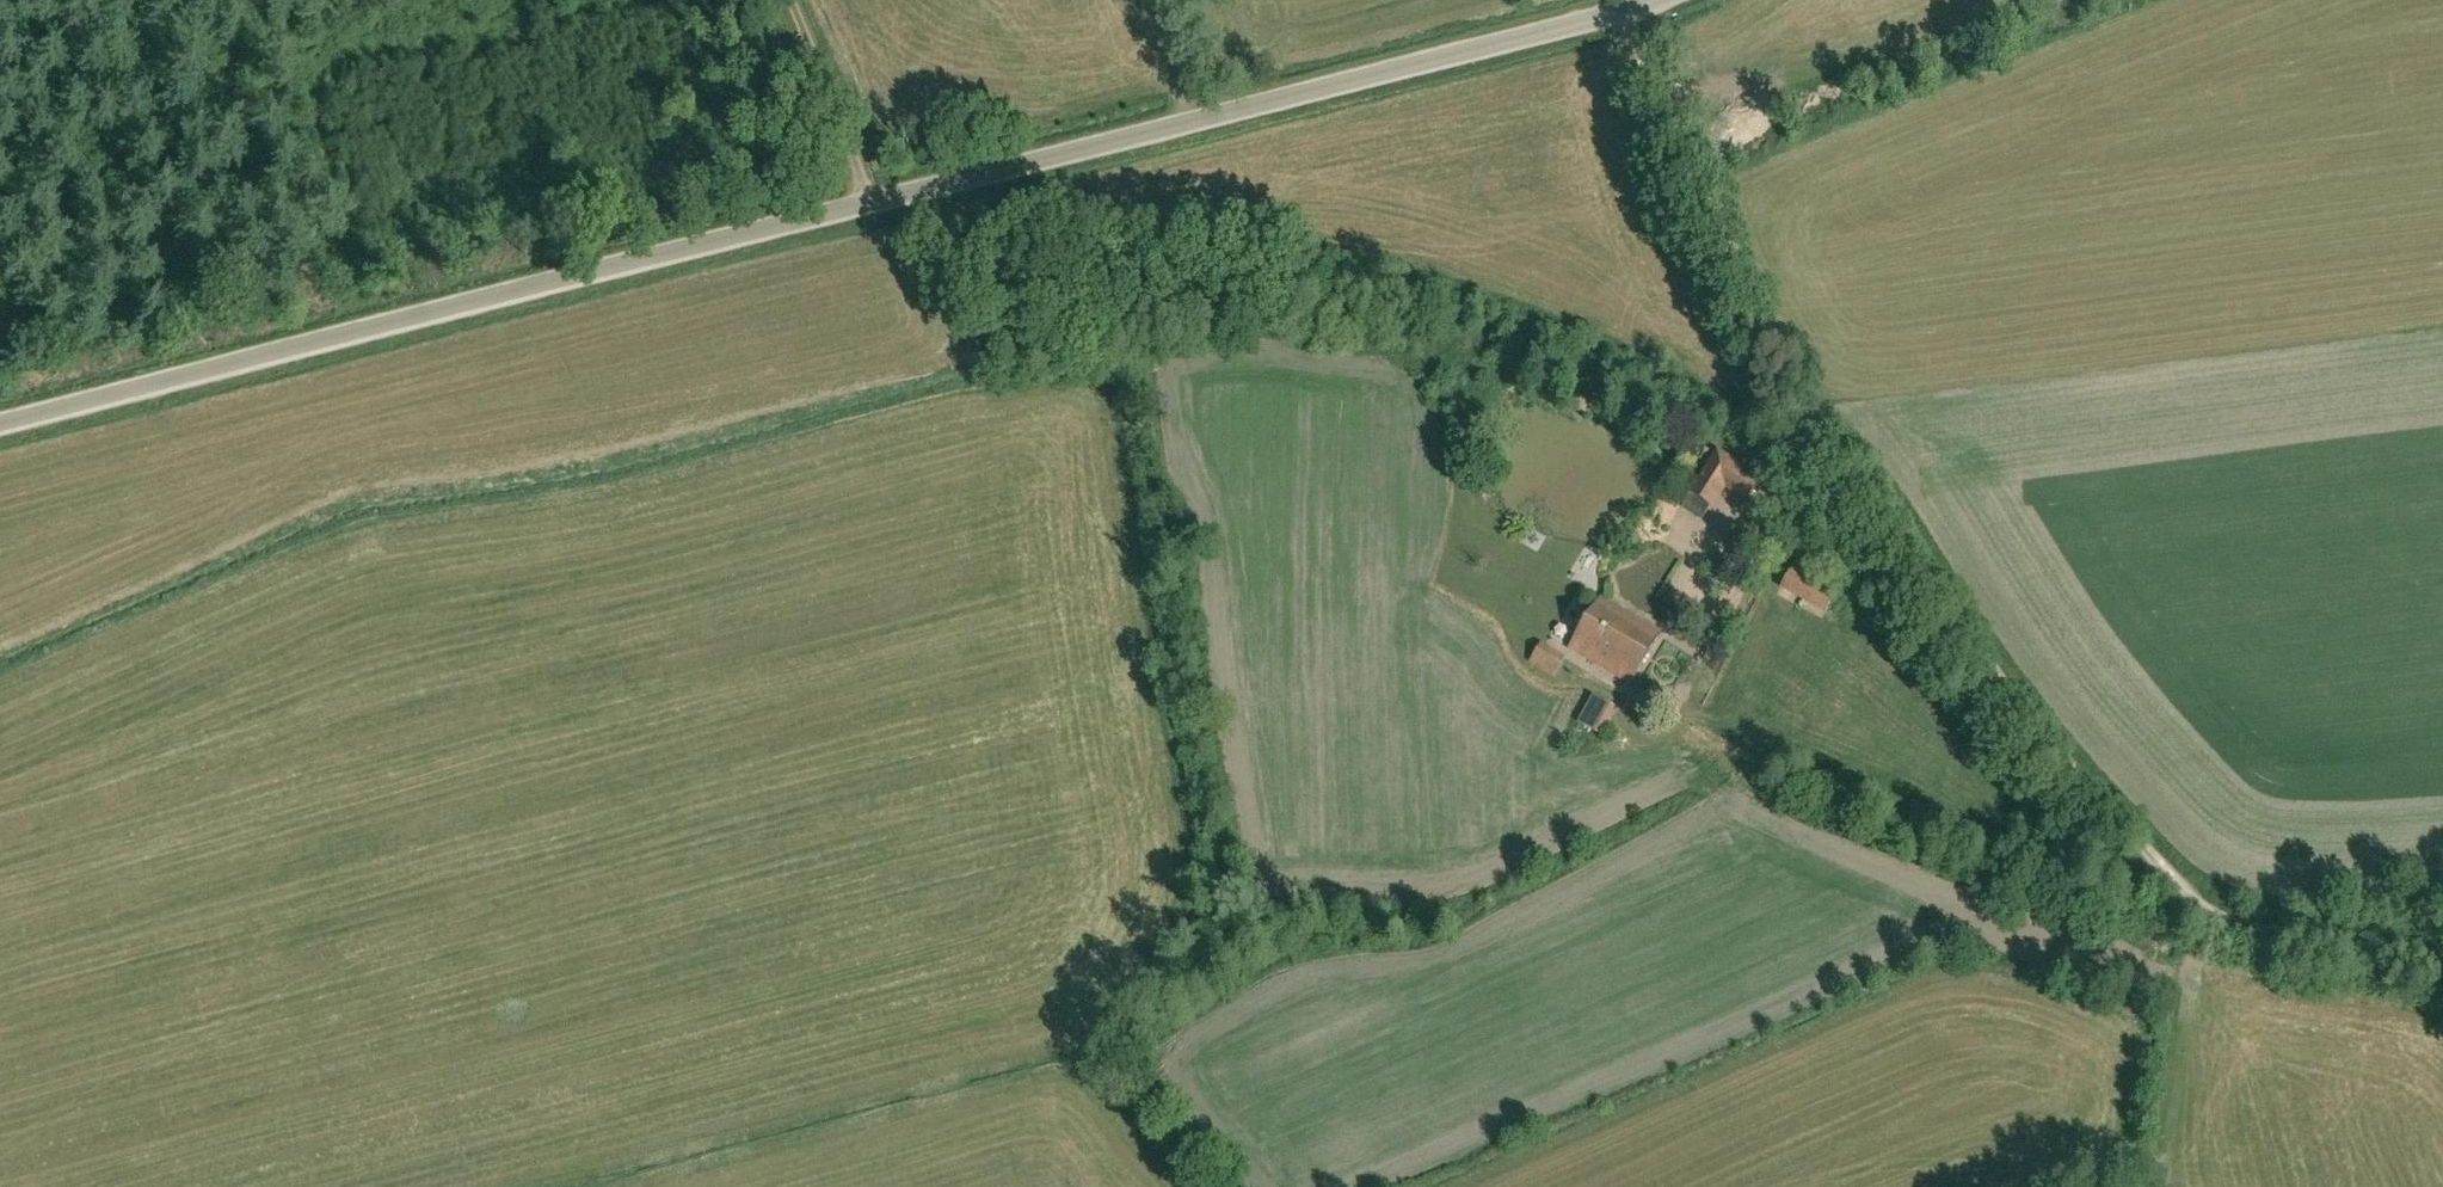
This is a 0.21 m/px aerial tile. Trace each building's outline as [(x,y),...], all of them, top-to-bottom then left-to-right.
[(1712,449),(1687,489),(1704,499),(1719,475),(1746,492),(1755,475),(1712,449)] [(1823,614),(1840,583),(1796,559),(1779,590),(1823,614)] [(1667,636),(1659,632),(1600,598),(1571,649),(1639,687),(1667,636)] [(1539,642),(1529,664),(1555,675),(1564,654),(1539,642)] [(1602,736),(1615,708),(1580,693),(1568,719),(1602,736)]
